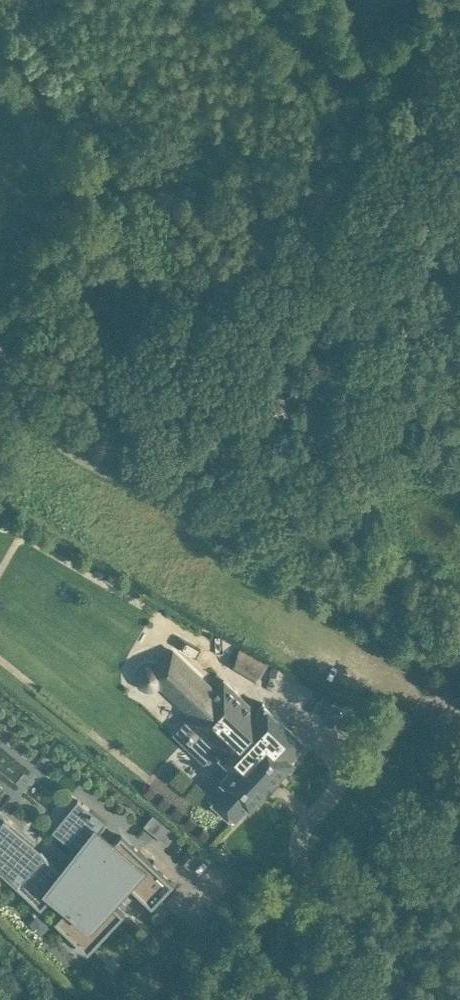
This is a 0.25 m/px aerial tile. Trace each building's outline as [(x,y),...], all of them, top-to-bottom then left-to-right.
[(294,760),(292,758),(306,742),(263,702),(256,709),(224,679),(214,689),(173,650),(159,665),(153,661),(145,662),(139,665),(136,672),(136,679),(140,685),(146,689),(154,688),(160,685),(191,714),(186,719),(218,749),(216,752),(232,767),(221,779),(223,781),(209,796),(233,819),(248,804),(250,806),(267,789),(278,778),(277,777),(294,760)] [(0,824),(0,869),(41,908),(55,894),(71,905),(62,914),(63,915),(66,912),(89,934),(99,923),(108,931),(123,914),(111,903),(129,884),(152,906),(173,883),(121,834),(111,844),(98,833),(106,822),(87,807),(87,808),(79,801),(55,830),(63,837),(62,838),(80,852),(62,875),(43,851),(4,819),(0,824)]
